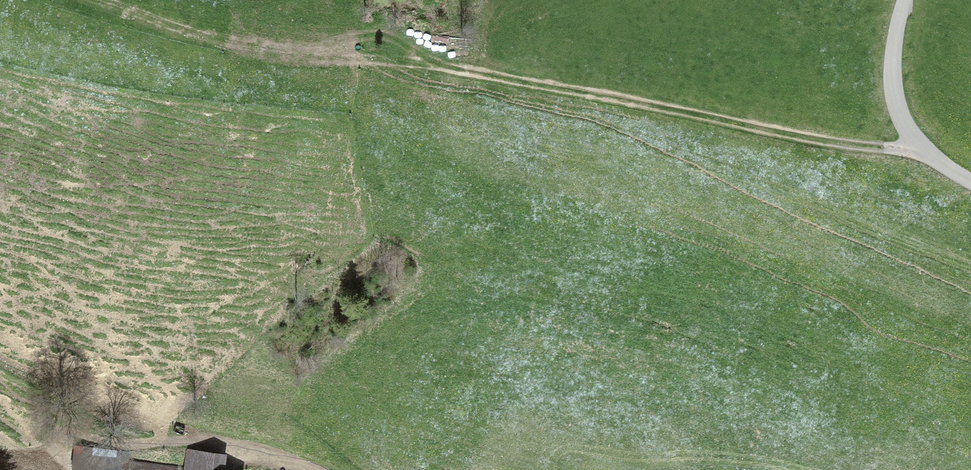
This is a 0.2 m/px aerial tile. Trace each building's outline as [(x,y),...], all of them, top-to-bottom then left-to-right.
[(222,457),(190,452),(188,469),(128,461),(127,469),(220,469),(222,457)]
